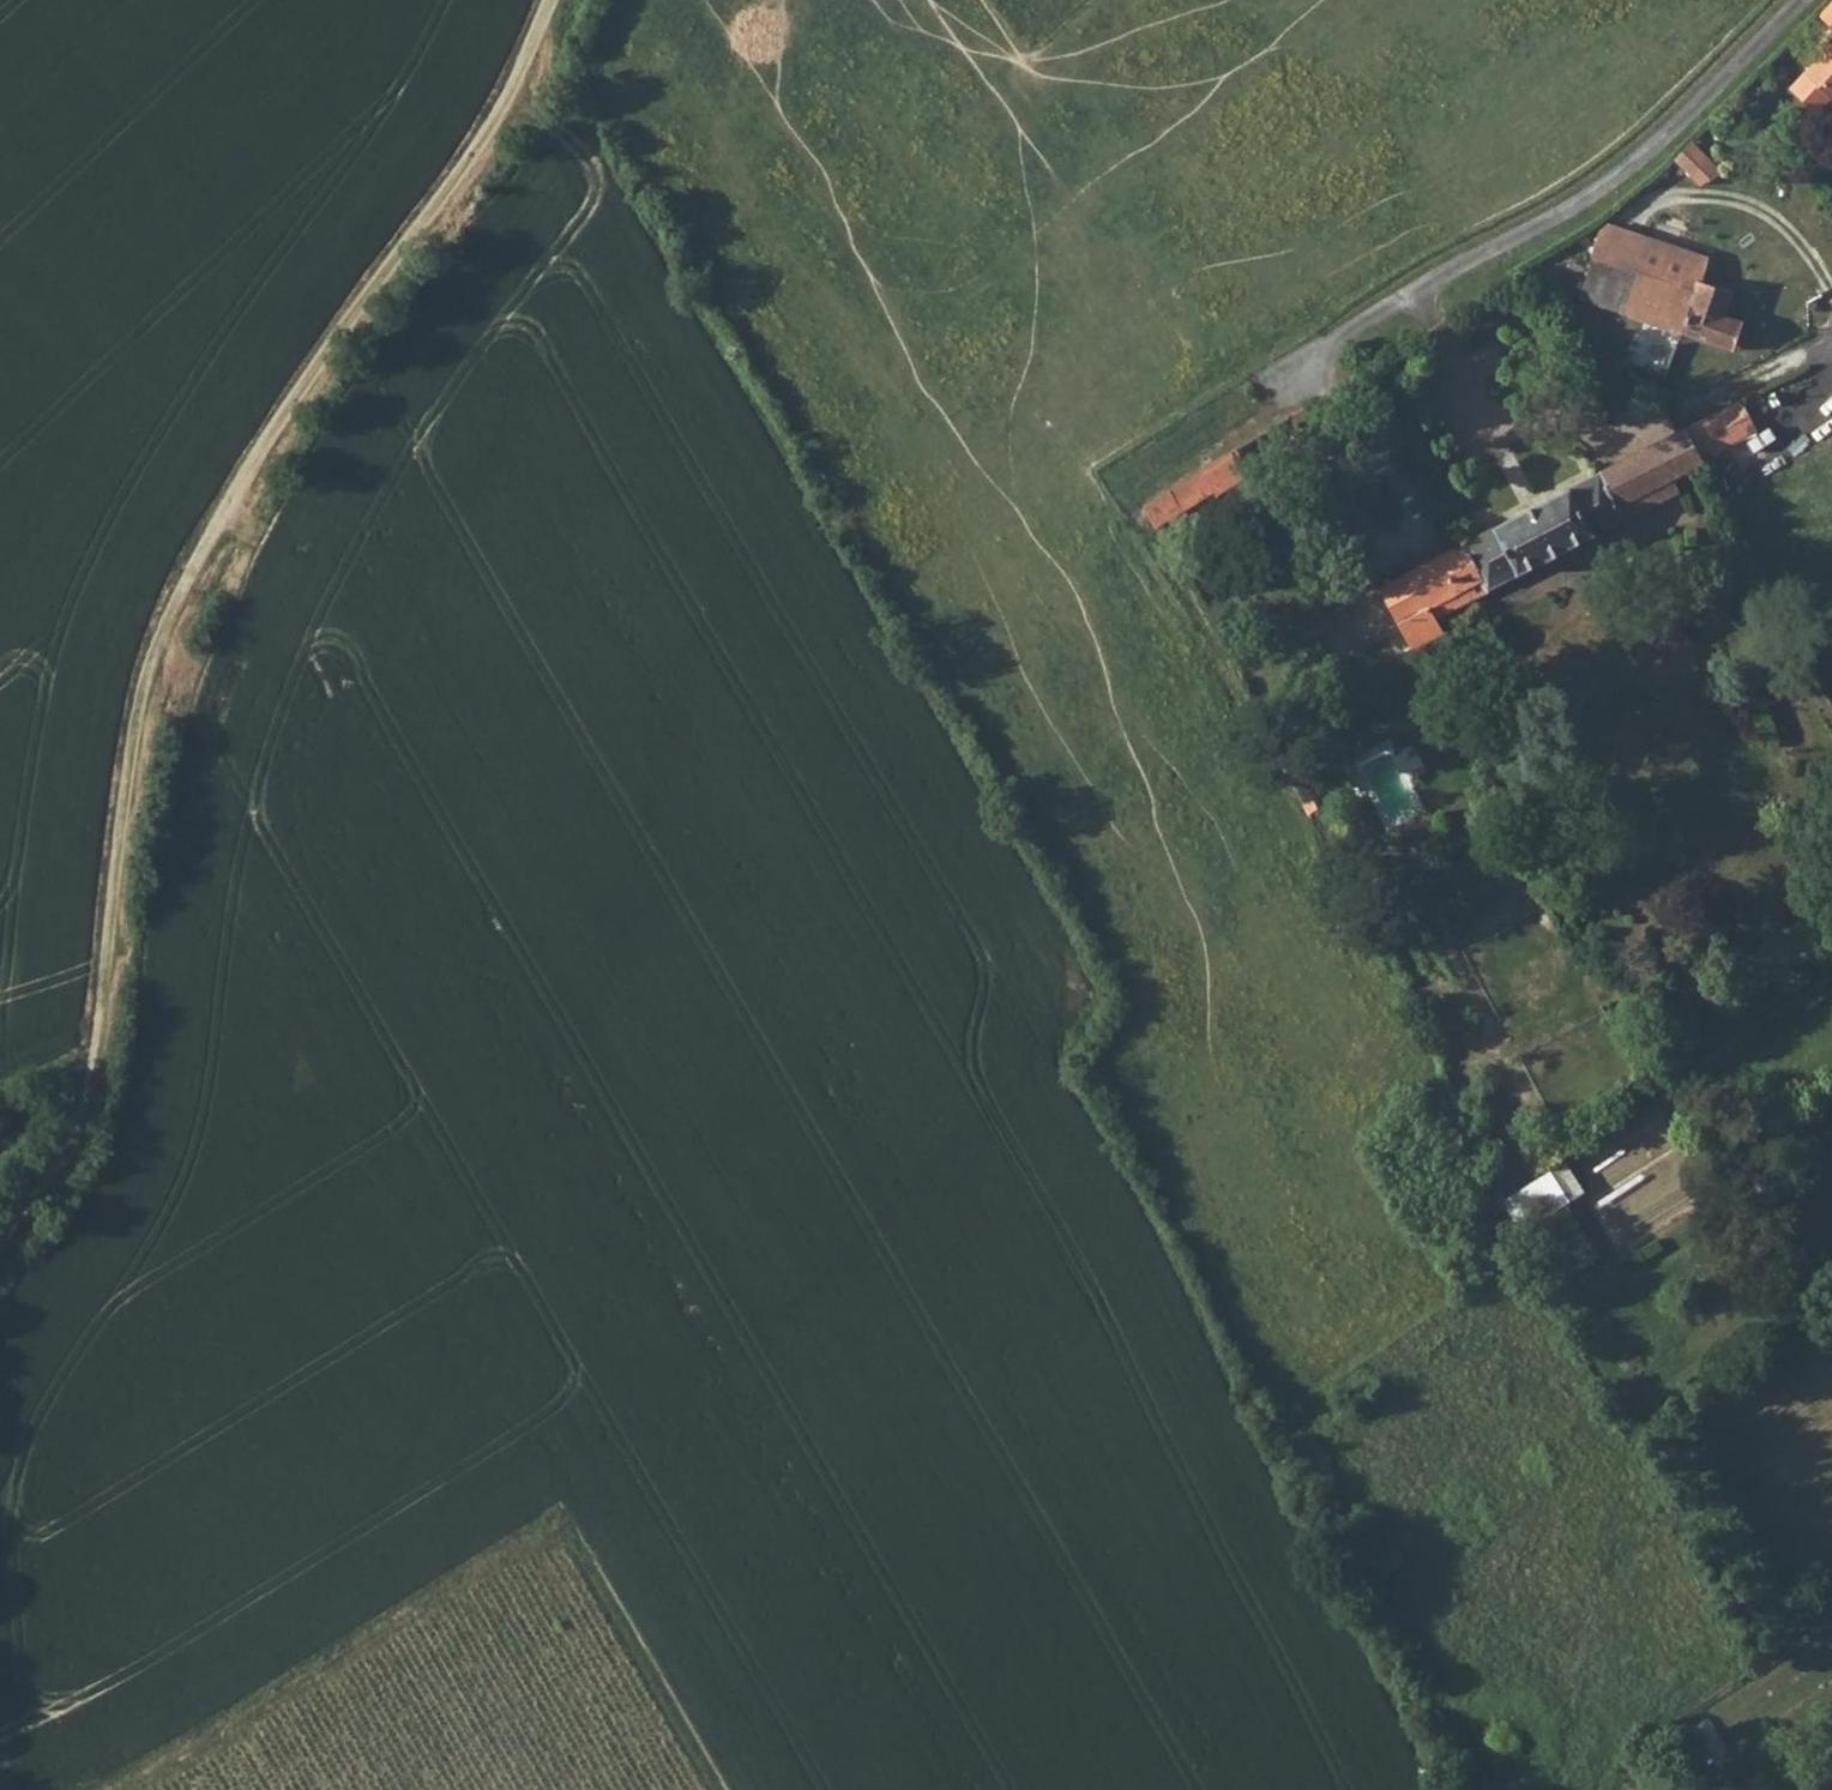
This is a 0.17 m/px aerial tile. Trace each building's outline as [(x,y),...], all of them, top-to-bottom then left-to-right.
[(1818,15),(1831,28),(1831,1),(1818,15)] [(1806,74),(1831,98),(1831,46),(1806,74)] [(1831,97),(1806,74),(1796,85),(1794,93),(1814,110),(1821,107),(1831,97)] [(1692,140),(1674,157),(1697,185),(1721,174),(1692,140)] [(1603,225),(1578,298),(1631,315),(1655,242),(1603,225)] [(1655,242),(1631,315),(1731,350),(1742,320),(1725,314),(1732,291),(1696,278),(1703,258),(1655,242)] [(1737,402),(1681,430),(1697,461),(1736,440),(1752,432),(1737,402)] [(1678,431),(1492,530),(1515,573),(1674,489),(1668,476),(1697,461),(1681,430),(1678,431)] [(1175,483),(1141,503),(1153,526),(1241,474),(1228,451),(1175,483)] [(1132,488),(1141,503),(1175,483),(1167,469),(1132,488)] [(1492,530),(1377,589),(1409,649),(1442,632),(1433,617),(1515,573),(1492,530)] [(1546,1172),(1501,1201),(1518,1231),(1543,1216),(1564,1203),(1546,1172)] [(1564,1203),(1543,1216),(1554,1233),(1542,1241),(1565,1276),(1596,1256),(1564,1203)]
